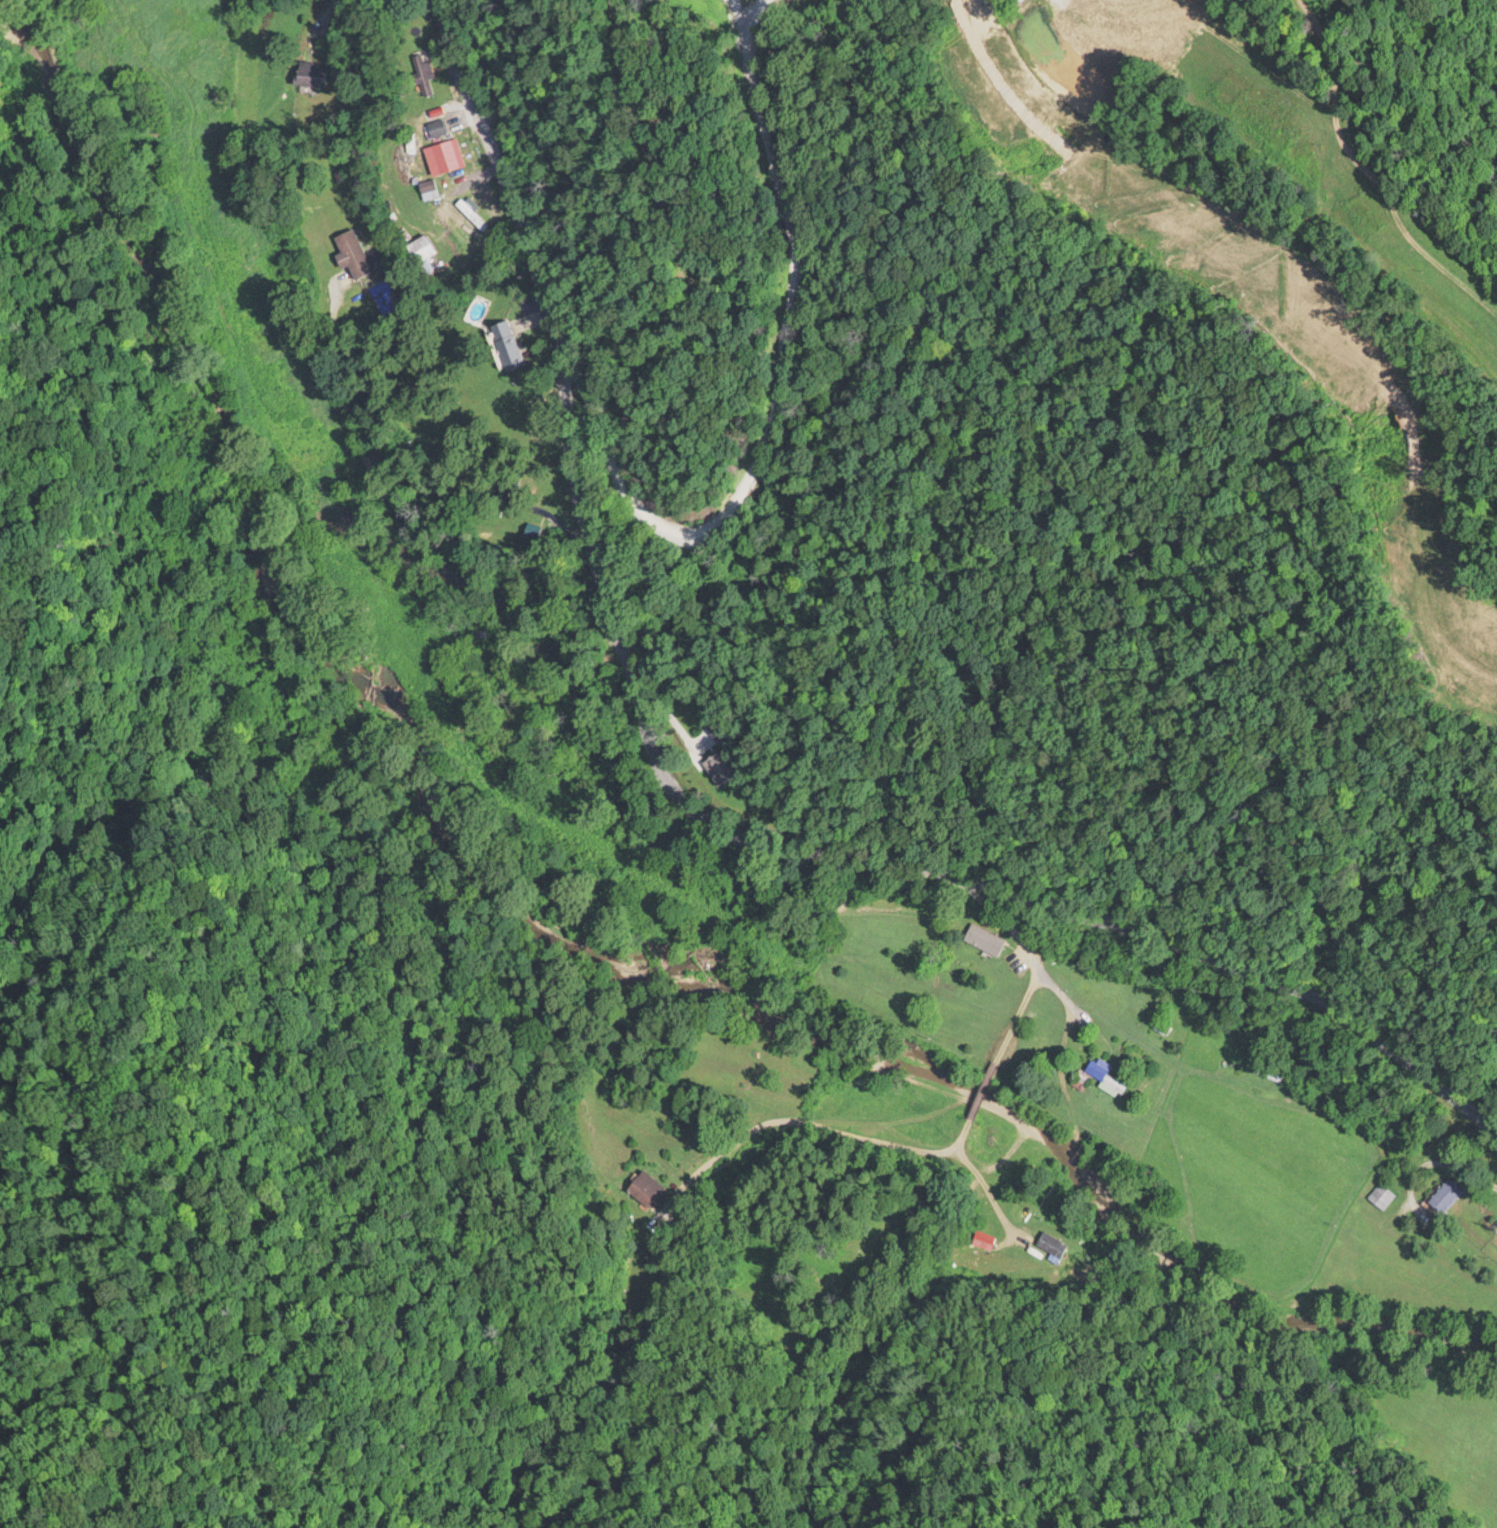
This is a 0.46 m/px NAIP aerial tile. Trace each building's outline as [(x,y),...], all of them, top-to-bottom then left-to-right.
[(433,92),(429,59),(423,60),(422,53),(413,54),(419,94),(433,92)] [(324,62),(294,62),(294,84),(324,85),(324,62)] [(426,123),(431,138),(447,133),(442,118),(426,123)] [(437,172),(464,165),(460,150),(454,152),(450,137),(429,143),(437,172)] [(418,183),(423,199),(437,195),(432,179),(418,183)] [(340,252),(334,254),(340,267),(346,264),(353,279),(372,270),(351,227),(332,236),(340,252)] [(406,242),(419,275),(431,270),(425,256),(434,253),(425,233),(406,242)] [(489,324),(503,370),(523,364),(509,318),(489,324)] [(739,769),(723,746),(700,761),(717,785),(739,769)] [(996,933),(962,916),(958,924),(991,941),(996,933)] [(1105,1072),(1109,1064),(1091,1054),(1083,1069),(1099,1079),(1097,1084),(1118,1096),(1125,1084),(1105,1072)] [(1283,1076),(1255,1064),(1252,1070),(1281,1082),(1283,1076)] [(663,1186),(641,1167),(625,1187),(646,1206),(663,1186)] [(1420,1202),(1433,1217),(1462,1190),(1449,1175),(1420,1202)] [(1366,1196),(1382,1209),(1394,1194),(1378,1181),(1366,1196)] [(1057,1260),(1067,1242),(1041,1229),(1032,1248),(1057,1260)]
